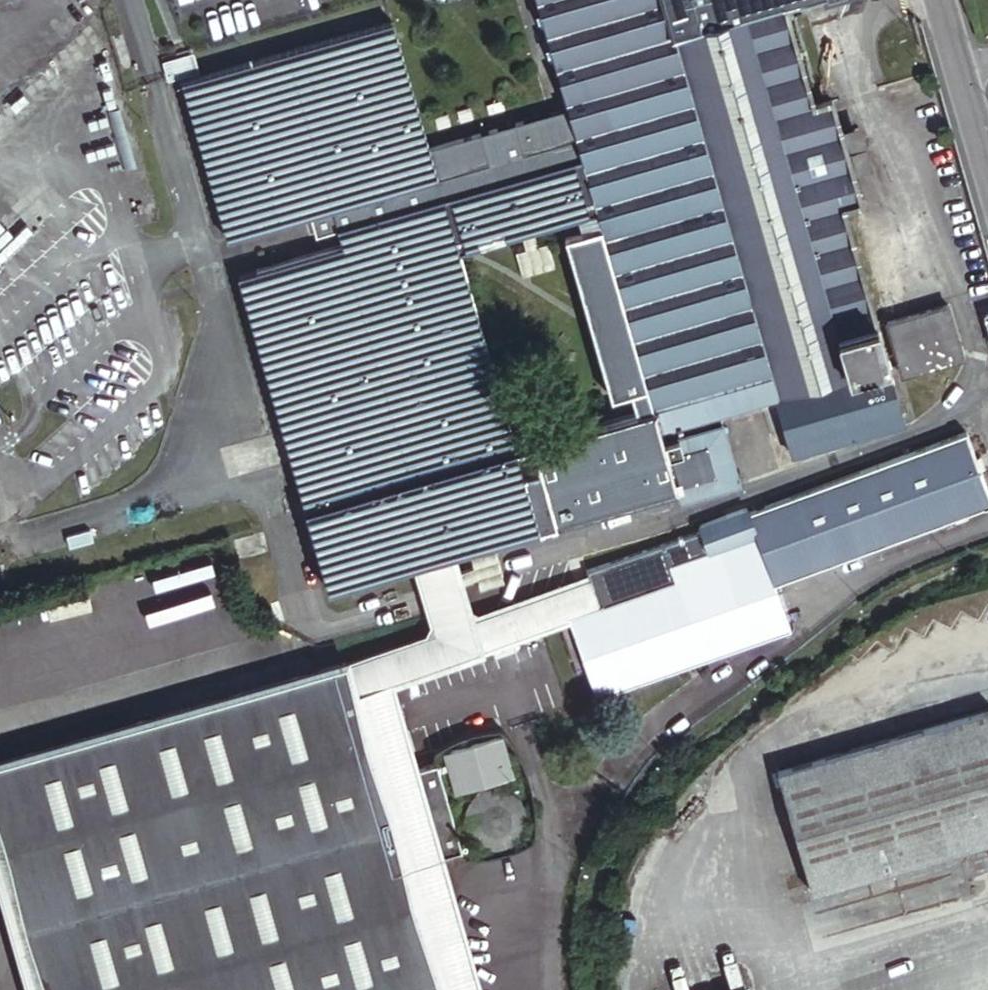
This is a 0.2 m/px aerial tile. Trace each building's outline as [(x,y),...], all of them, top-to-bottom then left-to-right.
[(569,107),(436,146),(397,15),(318,38),(187,76),(235,238),(323,212),(335,254),(243,281),(335,592),(420,568),(435,617),(435,623),(432,628),(431,630),(429,631),(422,633),(116,719),(0,752),(0,827),(31,940),(46,989),(482,989),(455,895),(444,855),(463,849),(466,857),(500,854),(538,836),(531,779),(505,719),(473,722),(434,741),(437,751),(416,757),(392,670),(514,635),(588,614),(575,619),(601,697),(792,629),(776,583),(773,574),(829,553),(832,562),(987,505),(987,485),(968,430),(703,527),(705,533),(590,574),(593,582),(511,606),(485,614),(478,616),(474,614),(472,613),(470,609),(464,587),(460,574),(456,557),(468,553),(630,506),(680,492),(682,502),(741,485),(721,417),(777,401),(794,460),(909,427),(846,211),(866,206),(829,79),(811,84),(790,10),(823,0),(538,0),(569,107)] [(195,49),(177,54),(181,69),(200,63),(195,49)] [(181,69),(177,54),(167,57),(171,71),(181,69)] [(966,361),(950,309),(888,326),(906,388),(915,385),(912,377),(966,361)] [(776,469),(762,420),(735,427),(749,476),(776,469)] [(776,583),(832,562),(829,553),(773,574),(776,583)] [(473,570),(477,583),(480,582),(483,591),(506,584),(498,554),(475,561),(477,569),(473,570)] [(460,574),(464,587),(477,583),(473,570),(460,574)] [(784,772),(818,893),(987,845),(987,714),(784,772)]
